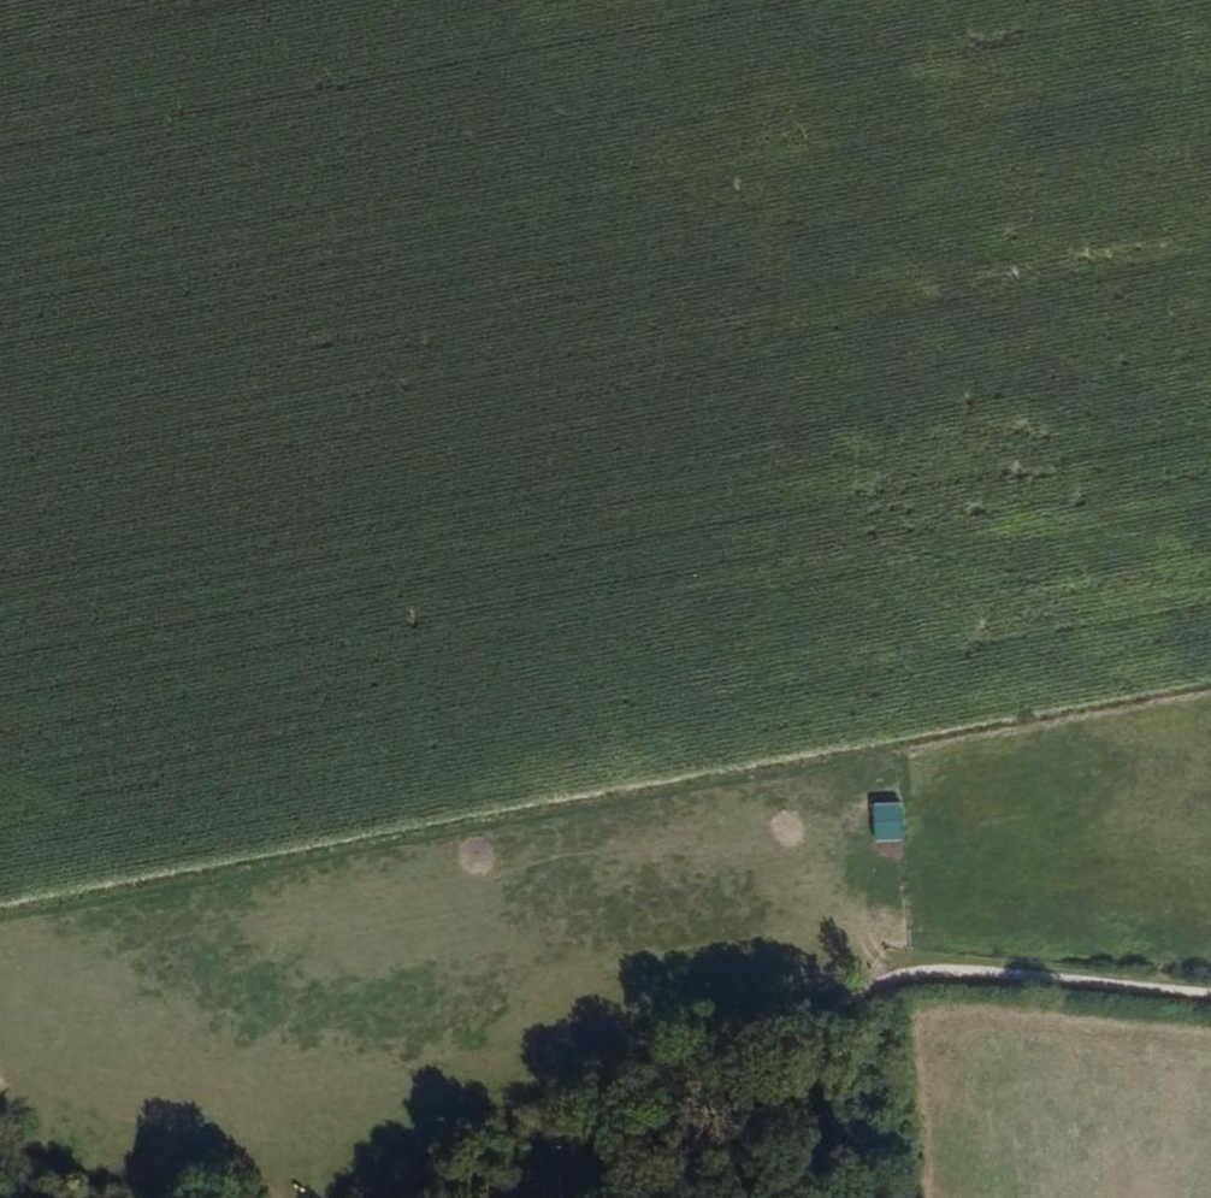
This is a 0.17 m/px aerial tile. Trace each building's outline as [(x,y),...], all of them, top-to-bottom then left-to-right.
[(903,803),(872,803),(873,841),(904,840),(903,803)]
